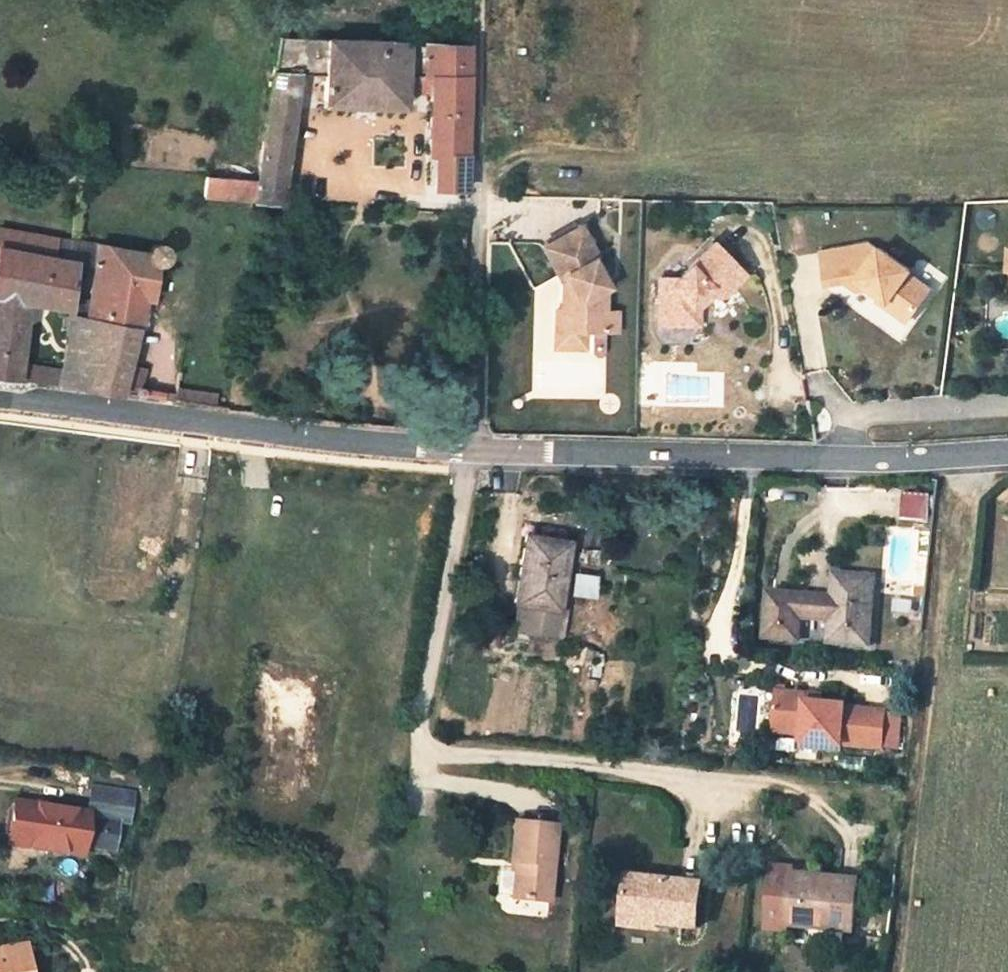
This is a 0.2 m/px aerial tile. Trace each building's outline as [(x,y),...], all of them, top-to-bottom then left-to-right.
[(418,43),(278,37),(258,179),(255,200),(281,203),(298,72),(324,75),(323,103),(403,106),(405,76),(430,78),(428,156),(434,156),(433,188),(465,189),(467,45),(437,43),(436,35),(435,32),(433,30),(430,28),(426,28),(423,29),(421,31),(419,34),(418,43)] [(205,175),(203,196),(255,200),(258,179),(205,175)] [(52,256),(56,237),(0,227),(0,246),(52,256)] [(581,330),(581,335),(587,335),(613,336),(614,317),(602,316),(603,305),(598,296),(606,291),(603,285),(608,282),(606,276),(598,261),(603,258),(589,228),(550,248),(567,286),(565,312),(565,314),(571,315),(570,329),(581,330)] [(71,309),(70,313),(136,325),(142,299),(151,300),(157,263),(160,262),(163,260),(164,257),(165,254),(164,251),(163,248),(160,246),(157,245),(154,246),(151,247),(148,250),(148,252),(77,240),(75,260),(78,261),(77,263),(94,267),(90,302),(72,299),(71,309)] [(19,379),(20,363),(27,302),(71,309),(72,299),(77,263),(78,261),(75,260),(52,256),(0,246),(0,377),(19,379)] [(696,306),(710,294),(724,300),(747,281),(719,248),(678,280),(661,280),(660,323),(695,325),(696,306)] [(875,256),(864,249),(822,257),(827,289),(845,286),(858,284),(866,289),(876,297),(886,304),(882,310),(905,327),(930,293),(908,277),(911,272),(880,250),(875,256)] [(845,289),(858,299),(866,289),(858,284),(845,286),(845,289)] [(722,306),(724,300),(710,294),(696,306),(695,325),(702,325),(703,311),(713,302),(722,306)] [(871,304),(881,311),(882,310),(886,304),(876,297),(871,304)] [(136,325),(70,313),(66,336),(99,343),(91,389),(120,393),(126,366),(136,325)] [(586,352),(587,335),(581,335),(581,330),(570,329),(571,315),(565,314),(555,314),(554,351),(586,352)] [(66,336),(60,369),(58,384),(91,389),(99,343),(66,336)] [(60,369),(20,363),(19,379),(58,384),(60,369)] [(138,395),(144,369),(126,366),(120,393),(138,395)] [(26,435),(49,439),(51,423),(28,420),(26,435)] [(900,520),(927,521),(928,495),(902,493),(900,520)] [(515,603),(519,603),(514,629),(529,632),(558,637),(559,637),(563,610),(558,609),(568,541),(527,534),(515,603)] [(767,592),(764,638),(797,641),(799,618),(829,621),(827,643),(867,646),(872,577),(832,574),(830,596),(767,592)] [(529,632),(514,629),(512,642),(527,644),(529,632)] [(885,743),(889,706),(848,702),(849,700),(810,696),(811,689),(782,686),(778,726),(806,729),(805,741),(844,745),(845,739),(885,743)] [(583,745),(584,735),(574,733),(572,743),(583,745)] [(87,819),(117,824),(119,809),(130,811),(132,794),(90,787),(86,813),(87,819)] [(46,807),(47,800),(36,799),(35,806),(46,807)] [(86,813),(46,807),(35,806),(14,802),(7,843),(81,854),(83,847),(113,852),(117,824),(87,819),(86,813)] [(130,811),(119,809),(117,824),(128,824),(130,811)] [(555,828),(515,825),(512,864),(516,864),(513,900),(548,903),(555,828)] [(793,870),(771,867),(765,930),(787,932),(788,922),(826,926),(826,930),(852,932),(857,881),(793,875),(793,870)] [(624,921),(697,929),(701,885),(629,878),(624,921)] [(27,945),(0,948),(0,971),(31,971),(27,945)]
